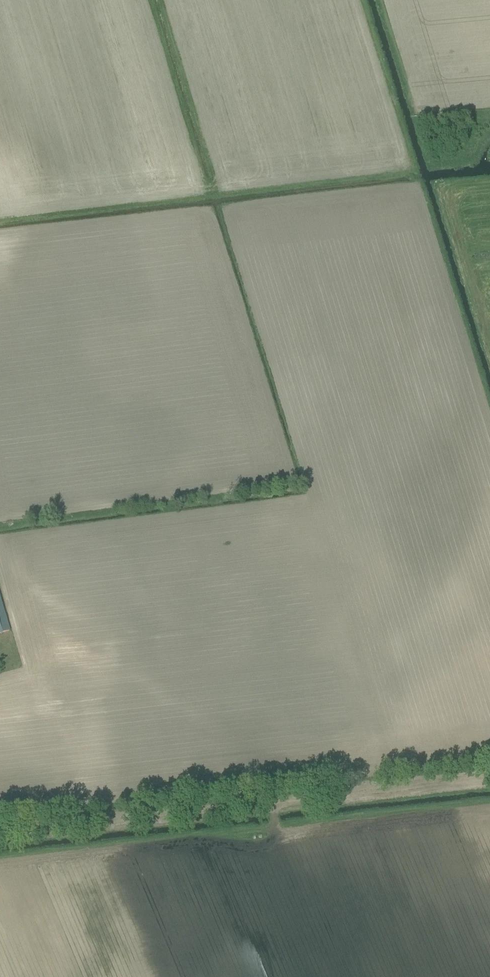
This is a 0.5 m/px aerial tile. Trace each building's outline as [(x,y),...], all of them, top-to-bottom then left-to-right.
[(11,632),(0,590),(0,634),(11,632)]
